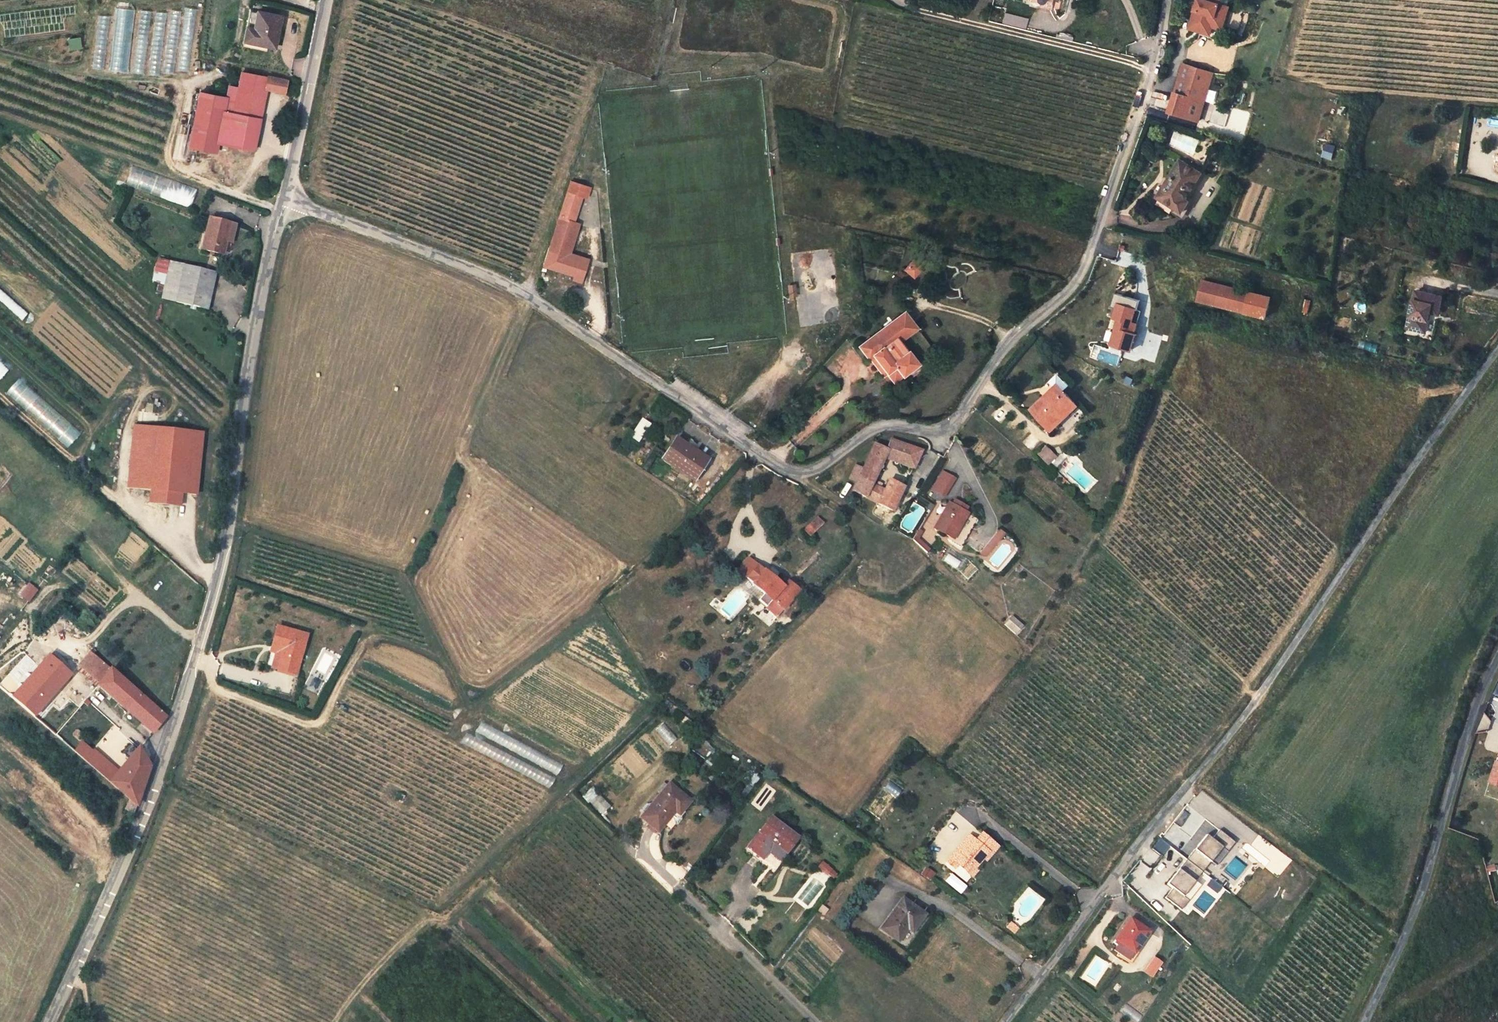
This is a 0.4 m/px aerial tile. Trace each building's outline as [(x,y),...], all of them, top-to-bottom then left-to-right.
[(1028,4),(1046,9),(1048,4),(1054,6),(1056,0),(1029,0),(1028,4)] [(1188,24),(1198,27),(1197,29),(1207,32),(1210,24),(1212,14),(1222,17),(1227,1),(1223,0),(1194,0),(1188,24)] [(274,52),(280,20),(247,13),(241,45),(274,52)] [(1212,14),(1210,24),(1219,27),(1222,17),(1212,14)] [(1196,67),(1181,63),(1172,92),(1169,101),(1167,110),(1196,118),(1202,99),(1187,95),(1196,67)] [(1210,71),(1196,67),(1187,95),(1202,99),(1210,71)] [(287,80),(243,70),(241,77),(286,86),(287,80)] [(286,86),(241,77),(240,87),(229,86),(227,98),(200,93),(189,145),(218,151),(220,141),(254,149),(267,88),(285,92),(286,86)] [(1202,169),(1180,156),(1157,194),(1182,210),(1190,198),(1185,195),(1202,169)] [(588,186),(571,180),(548,246),(552,247),(565,252),(566,249),(576,222),(570,219),(579,194),(585,195),(588,186)] [(214,210),(207,241),(227,245),(229,232),(226,231),(230,214),(214,210)] [(923,250),(918,245),(908,256),(914,261),(923,250)] [(565,252),(552,247),(547,259),(544,258),(541,265),(573,278),(581,259),(565,252)] [(582,255),(566,249),(565,252),(581,259),(582,255)] [(207,304),(217,261),(175,251),(165,294),(207,304)] [(1271,294),(1203,278),(1198,298),(1266,315),(1271,294)] [(1440,292),(1415,286),(1406,323),(1424,328),(1429,308),(1436,309),(1440,292)] [(1138,304),(1120,299),(1116,312),(1121,313),(1118,323),(1113,339),(1134,345),(1138,329),(1137,329),(1140,319),(1135,317),(1138,304)] [(908,345),(895,329),(911,316),(902,306),(860,340),(871,353),(876,349),(888,365),(896,374),(918,356),(908,345)] [(915,322),(911,316),(895,329),(908,345),(913,340),(906,329),(915,322)] [(884,369),(888,365),(876,349),(871,353),(884,369)] [(1446,378),(1458,381),(1460,370),(1448,367),(1446,378)] [(1049,420),(1064,405),(1069,410),(1078,401),(1063,386),(1067,382),(1057,372),(1048,381),(1052,385),(1033,404),(1049,420)] [(1053,425),(1069,410),(1064,405),(1049,420),(1053,425)] [(640,442),(654,422),(645,416),(633,437),(640,442)] [(204,435),(135,428),(129,489),(152,492),(183,495),(198,496),(204,435)] [(867,481),(881,454),(909,466),(917,447),(888,435),(884,445),(870,439),(859,465),(851,462),(846,474),(853,477),(849,486),(890,506),(900,483),(886,476),(880,487),(867,481)] [(708,459),(677,438),(664,458),(695,478),(708,459)] [(1049,450),(1045,446),(1038,453),(1042,457),(1049,450)] [(939,465),(928,482),(936,488),(948,471),(939,465)] [(183,495),(152,492),(151,505),(181,508),(183,495)] [(951,496),(948,500),(961,507),(963,502),(951,496)] [(948,500),(945,499),(932,523),(951,533),(964,508),(961,507),(948,500)] [(737,569),(752,582),(762,571),(748,558),(737,569)] [(781,587),(763,570),(762,571),(752,582),(751,583),(765,596),(759,603),(775,618),(798,591),(787,581),(781,587)] [(307,626),(278,618),(267,657),(297,665),(307,626)] [(111,669),(90,651),(76,667),(98,685),(111,669)] [(49,656),(13,696),(35,716),(71,675),(49,656)] [(151,731),(163,714),(111,669),(98,685),(151,731)] [(93,752),(82,742),(75,751),(86,760),(93,752)] [(117,773),(110,782),(129,798),(138,806),(150,765),(137,749),(117,773)] [(93,752),(86,760),(110,782),(117,773),(103,761),(104,759),(94,750),(93,752)] [(1487,780),(1497,784),(1497,758),(1495,756),(1487,780)] [(691,793),(670,775),(642,808),(660,823),(680,800),(683,803),(691,793)] [(129,798),(124,807),(135,814),(138,806),(129,798)] [(402,801),(395,798),(391,805),(398,808),(402,801)] [(761,847),(767,840),(774,831),(786,840),(796,828),(771,808),(749,837),(761,847)] [(1213,830),(1208,826),(1169,876),(1174,880),(1166,889),(1182,902),(1190,892),(1184,888),(1196,873),(1211,853),(1223,839),(1228,843),(1236,833),(1220,821),(1213,830)] [(998,839),(981,824),(974,832),(970,828),(949,853),(956,860),(960,855),(967,861),(972,855),(975,857),(977,855),(983,848),(987,851),(998,839)] [(786,840),(774,831),(767,840),(779,849),(786,840)] [(1223,839),(1211,853),(1217,858),(1228,843),(1223,839)] [(972,855),(967,861),(973,866),(980,858),(977,855),(975,857),(972,855)] [(837,864),(830,858),(827,862),(834,867),(837,864)] [(1196,873),(1184,888),(1190,892),(1202,877),(1196,873)] [(925,906),(904,891),(882,921),(899,933),(907,922),(912,925),(925,906)] [(1150,924),(1132,911),(1118,932),(1122,935),(1115,945),(1132,956),(1137,949),(1134,947),(1150,924)] [(1015,925),(1019,919),(1011,914),(1007,920),(1015,925)]
